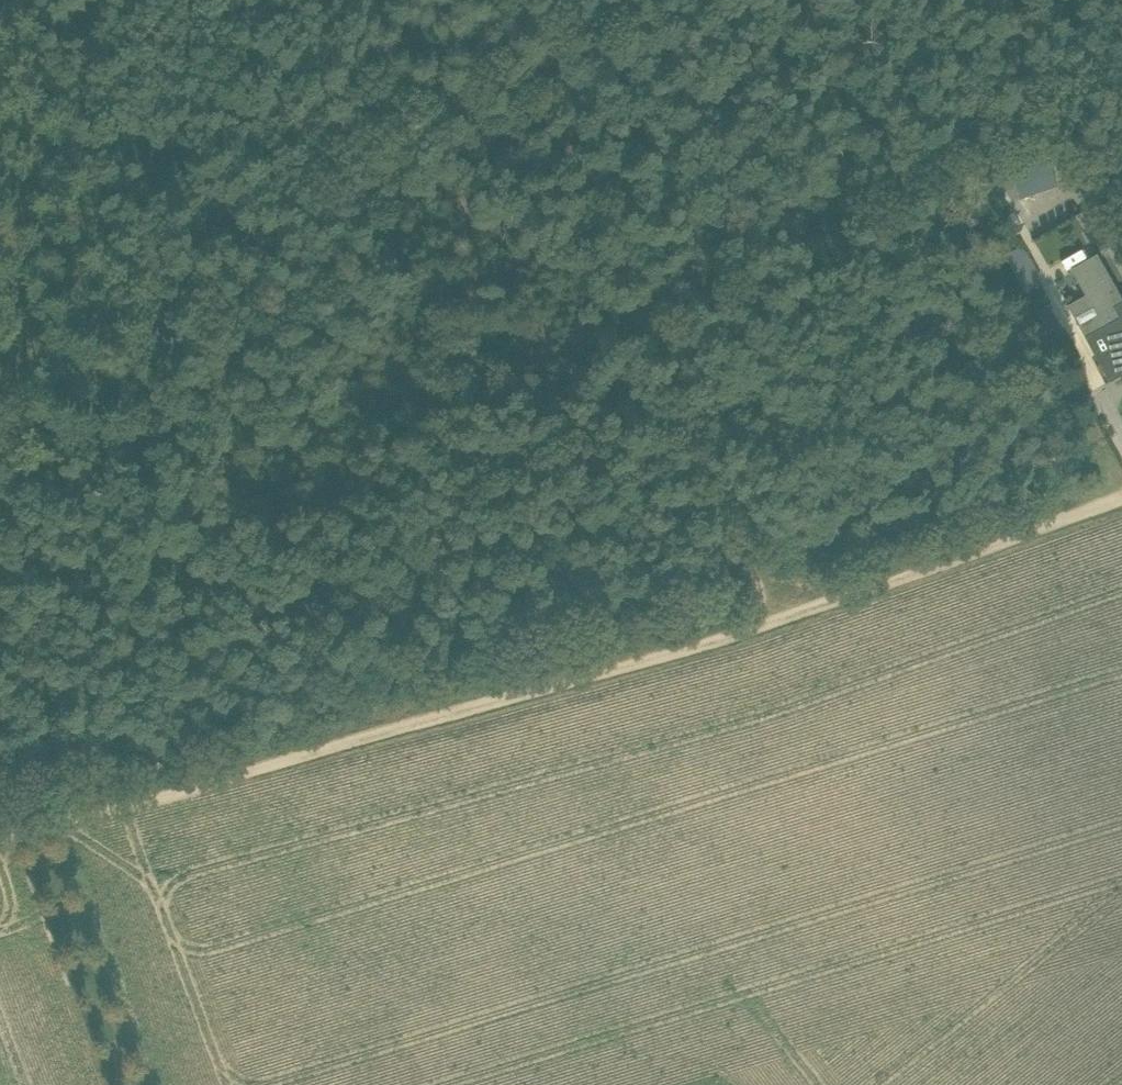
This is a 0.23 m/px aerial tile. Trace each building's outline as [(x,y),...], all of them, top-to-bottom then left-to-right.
[(1046,156),(1009,169),(1020,201),(1057,188),(1046,156)] [(1005,256),(1004,256),(1011,269),(1012,269),(1030,259),(1023,246),(1005,256)] [(1121,306),(1099,266),(1095,258),(1071,271),(1081,289),(1085,287),(1099,313),(1078,324),(1110,381),(1121,374),(1121,306)]
